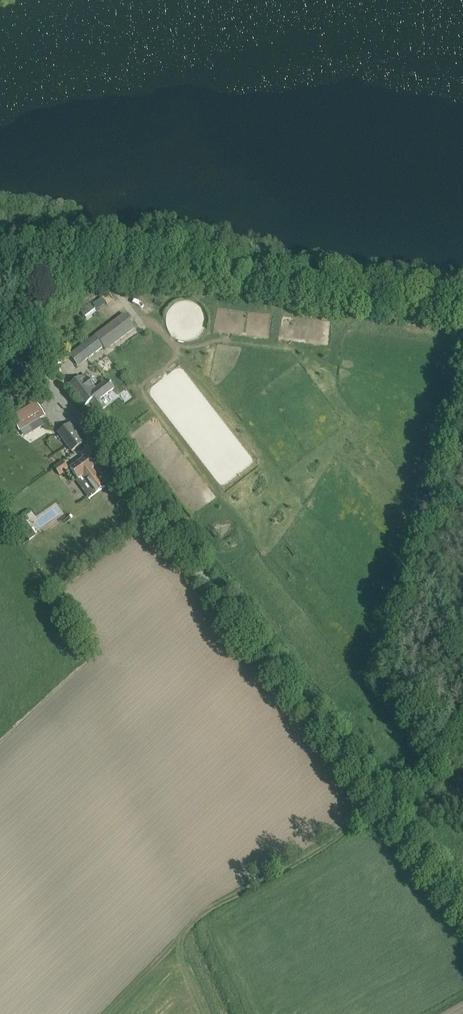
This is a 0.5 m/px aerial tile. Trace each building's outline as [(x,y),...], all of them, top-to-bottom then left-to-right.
[(90,305),(81,312),(85,318),(94,310),(90,305)] [(104,347),(106,349),(134,328),(124,314),(108,326),(95,336),(69,356),(77,367),(104,347)] [(53,357),(59,353),(52,343),(46,347),(53,357)] [(106,407),(100,399),(114,388),(107,380),(94,390),(91,386),(93,385),(88,378),(83,382),(80,377),(69,385),(85,405),(90,401),(98,412),(106,407)] [(43,415),(36,403),(11,417),(19,430),(29,424),(31,429),(33,430),(42,425),(42,423),(40,420),(38,419),(43,415)] [(83,443),(70,424),(57,432),(71,451),(83,443)] [(95,494),(105,486),(92,469),(93,468),(85,457),(70,468),(78,479),(81,476),(95,494)] [(62,460),(53,467),(59,476),(69,470),(62,460)] [(36,535),(22,516),(15,521),(29,540),(36,535)]
